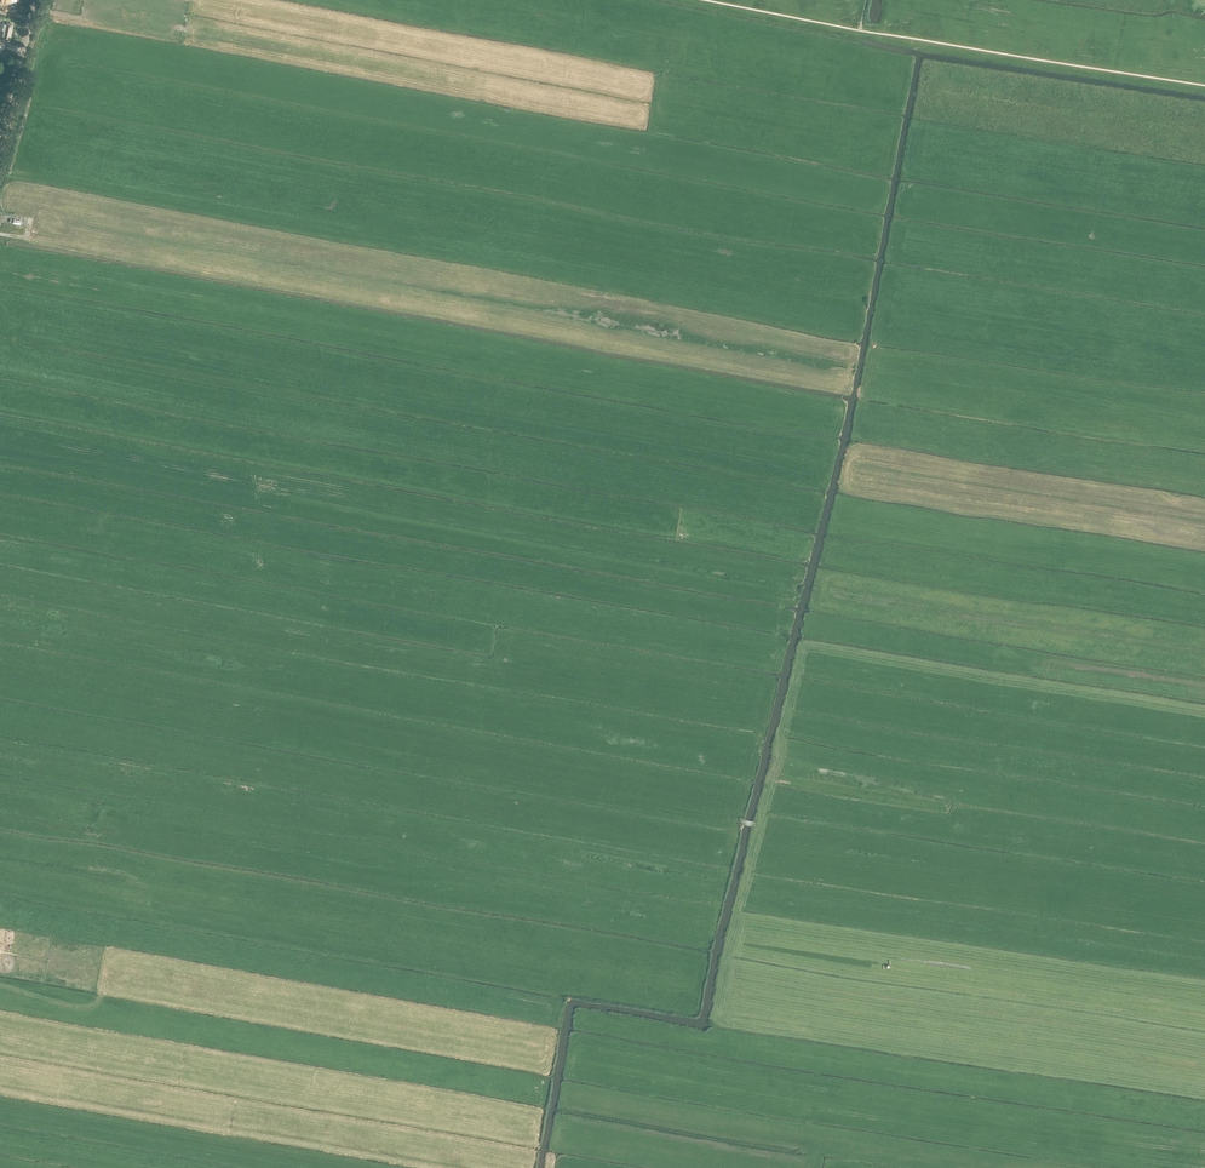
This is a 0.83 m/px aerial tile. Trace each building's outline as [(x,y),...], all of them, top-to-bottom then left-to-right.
[(3,31),(2,36),(3,37),(2,40),(9,42),(13,24),(6,22),(5,24),(0,23),(0,31),(3,31)]
